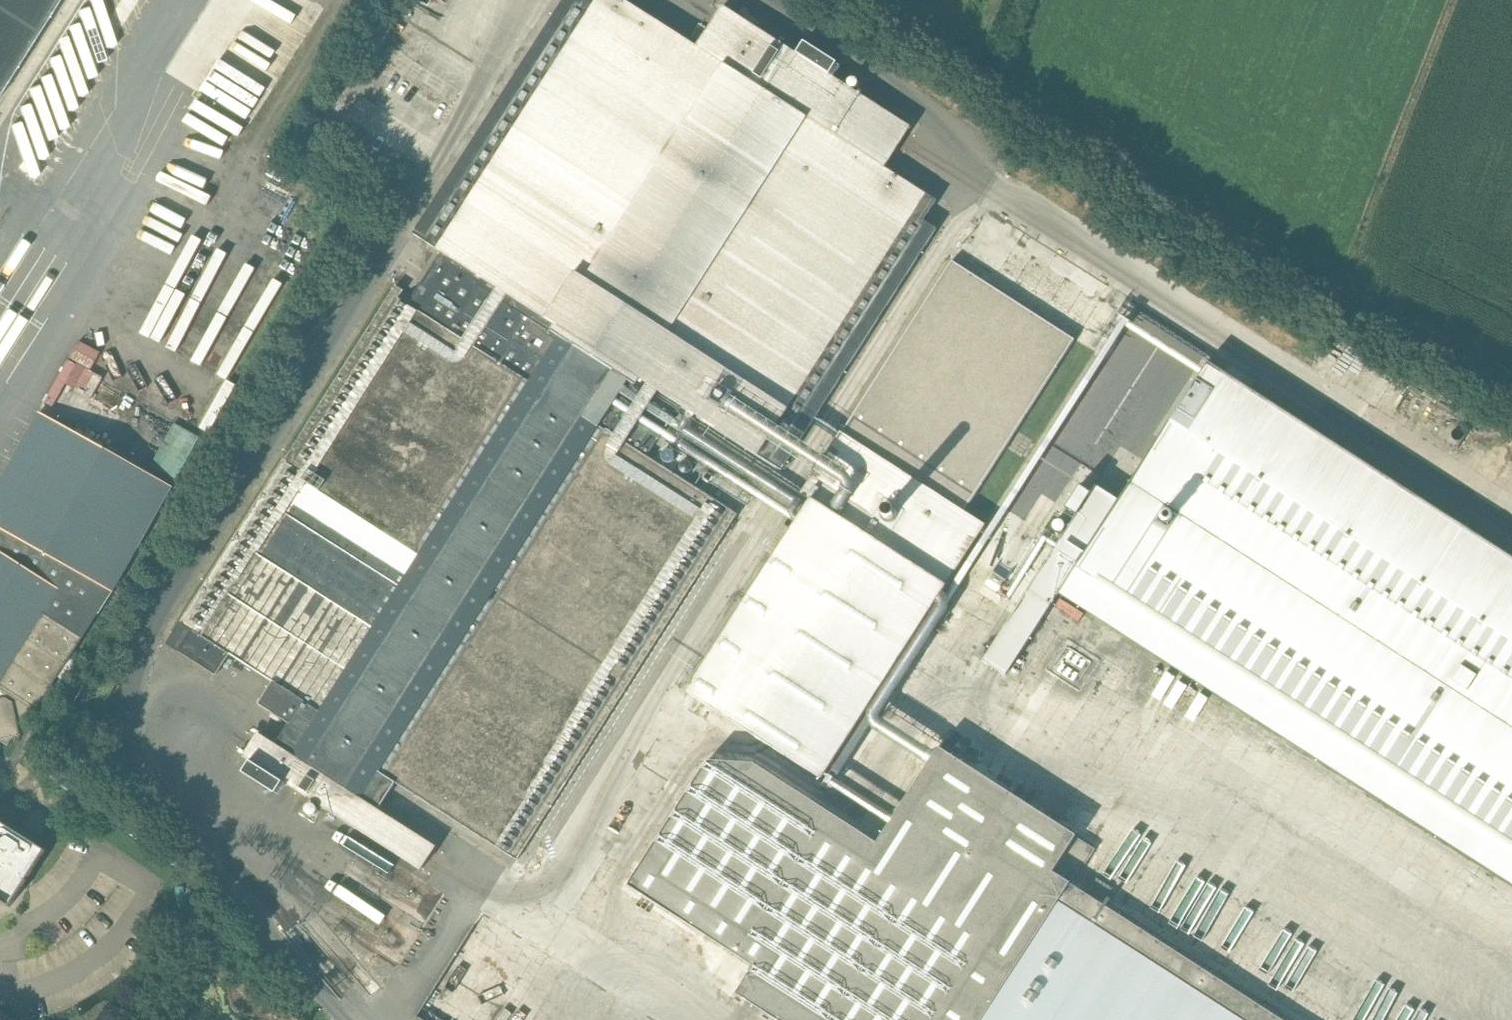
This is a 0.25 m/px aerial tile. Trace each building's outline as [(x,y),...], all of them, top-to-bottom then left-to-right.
[(59,0),(0,0),(0,94),(59,0)] [(783,470),(924,249),(937,229),(924,220),(937,200),(885,166),(911,126),(831,75),(838,63),(806,42),(798,54),(724,6),(698,47),(626,0),(582,0),(564,0),(414,233),(442,251),(408,304),(400,299),(405,291),(397,286),(286,460),(285,459),(167,644),(217,675),(230,654),(274,682),(260,704),(290,723),(277,744),(260,733),(245,756),(251,760),(244,772),(277,793),(284,782),(421,869),(434,849),(437,846),(379,809),(397,782),(518,859),(738,516),(599,427),(630,379),(637,384),(641,379),(783,470)] [(688,692),(822,779),(987,525),(965,511),(1075,340),(952,260),(802,493),(812,500),(688,692)] [(53,405),(64,381),(91,394),(100,374),(87,368),(92,358),(70,347),(45,401),(53,405)] [(984,661),(1006,675),(1060,592),(1061,593),(1072,577),(1511,860),(1511,557),(1207,361),(1119,500),(1096,485),(1091,492),(1080,485),(1066,508),(1077,515),(984,661)] [(1,738),(10,744),(16,735),(20,734),(20,729),(36,705),(40,707),(116,587),(172,486),(40,414),(0,484),(0,739),(1,738)] [(629,885),(755,966),(737,993),(779,1019),(1283,1019),(1070,883),(1083,863),(1086,865),(1096,849),(1076,836),(939,747),(878,843),(755,764),(709,761),(629,885)] [(10,907),(47,850),(0,820),(0,901),(10,907)]
